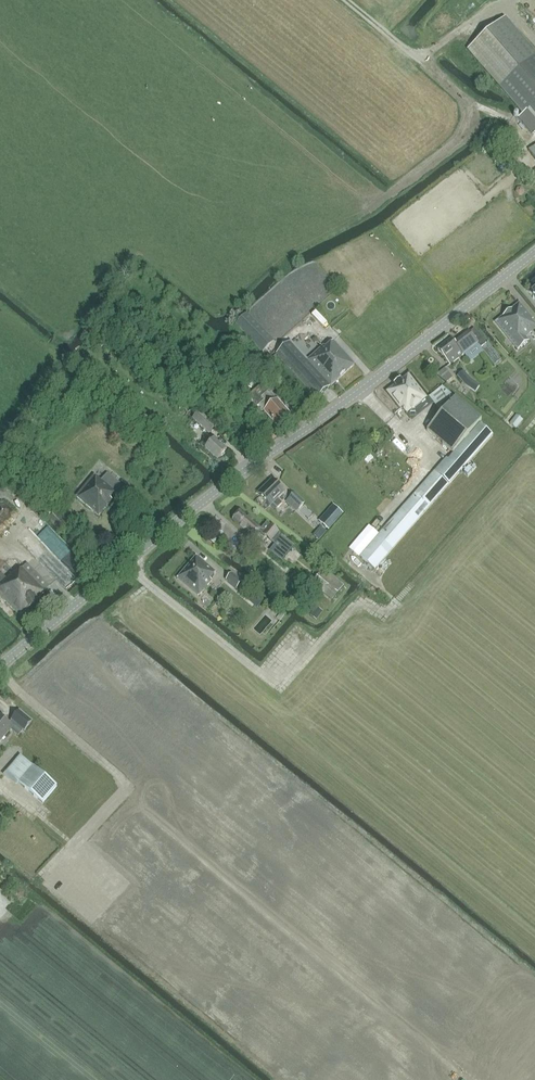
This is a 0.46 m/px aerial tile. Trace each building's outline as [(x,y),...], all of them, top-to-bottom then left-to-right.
[(500,86),(534,126),(534,53),(530,47),(505,18),(466,51),(498,88),(500,86)] [(525,336),(534,328),(534,325),(531,321),(533,319),(519,303),(495,322),(518,350),(529,341),(525,336)] [(274,341),(261,328),(247,313),(235,324),(263,352),(274,341)] [(477,343),(481,348),(486,344),(474,329),(469,332),(468,332),(454,343),(451,339),(438,349),(450,364),(477,343)] [(323,346),(322,347),(306,361),(289,342),(276,354),(316,398),(330,386),(354,364),(333,341),(325,348),(323,346)] [(488,342),(481,348),(494,365),(501,359),(488,342)] [(445,367),(438,374),(445,383),(453,377),(445,367)] [(429,397),(410,372),(386,391),(400,410),(402,408),(407,415),(429,397)] [(259,405),(277,426),(290,415),(277,399),(276,400),(262,383),(247,396),(257,407),(259,405)] [(442,413),(427,430),(454,453),(448,460),(446,458),(360,556),(374,569),(493,435),(480,424),(482,420),(442,386),(429,397),(442,413)] [(209,434),(216,426),(200,412),(194,420),(209,434)] [(516,415),(509,423),(516,429),(523,420),(516,415)] [(227,451),(215,440),(212,443),(208,439),(201,446),(217,461),(227,451)] [(101,481),(94,475),(76,496),(99,516),(112,500),(110,498),(115,492),(121,484),(107,473),(101,481)] [(258,493),(270,505),(275,510),(277,508),(282,503),(277,498),(284,492),(271,480),(258,493)] [(295,493),(285,502),(295,513),(305,503),(295,493)] [(18,506),(7,498),(0,509),(0,529),(1,530),(18,506)] [(337,515),(342,510),(335,504),(330,509),(337,515)] [(48,520),(63,536),(72,528),(58,511),(48,520)] [(281,562),(294,546),(282,536),(282,535),(278,532),(267,523),(261,529),(241,511),(233,520),(254,538),(259,532),(263,535),(264,535),(270,540),(275,544),(268,551),(281,562)] [(15,530),(19,521),(14,518),(9,527),(15,530)] [(215,572),(196,556),(177,579),(198,597),(211,581),(210,579),(215,572)] [(50,587),(27,563),(16,574),(14,572),(6,579),(0,574),(0,596),(19,616),(50,587)] [(344,586),(323,569),(311,583),(332,601),(344,586)] [(242,582),(232,573),(226,580),(237,589),(242,582)] [(7,732),(12,726),(15,723),(24,731),(32,722),(19,711),(12,720),(9,724),(0,716),(0,741),(7,732)] [(56,786),(21,756),(7,772),(43,802),(56,786)]
